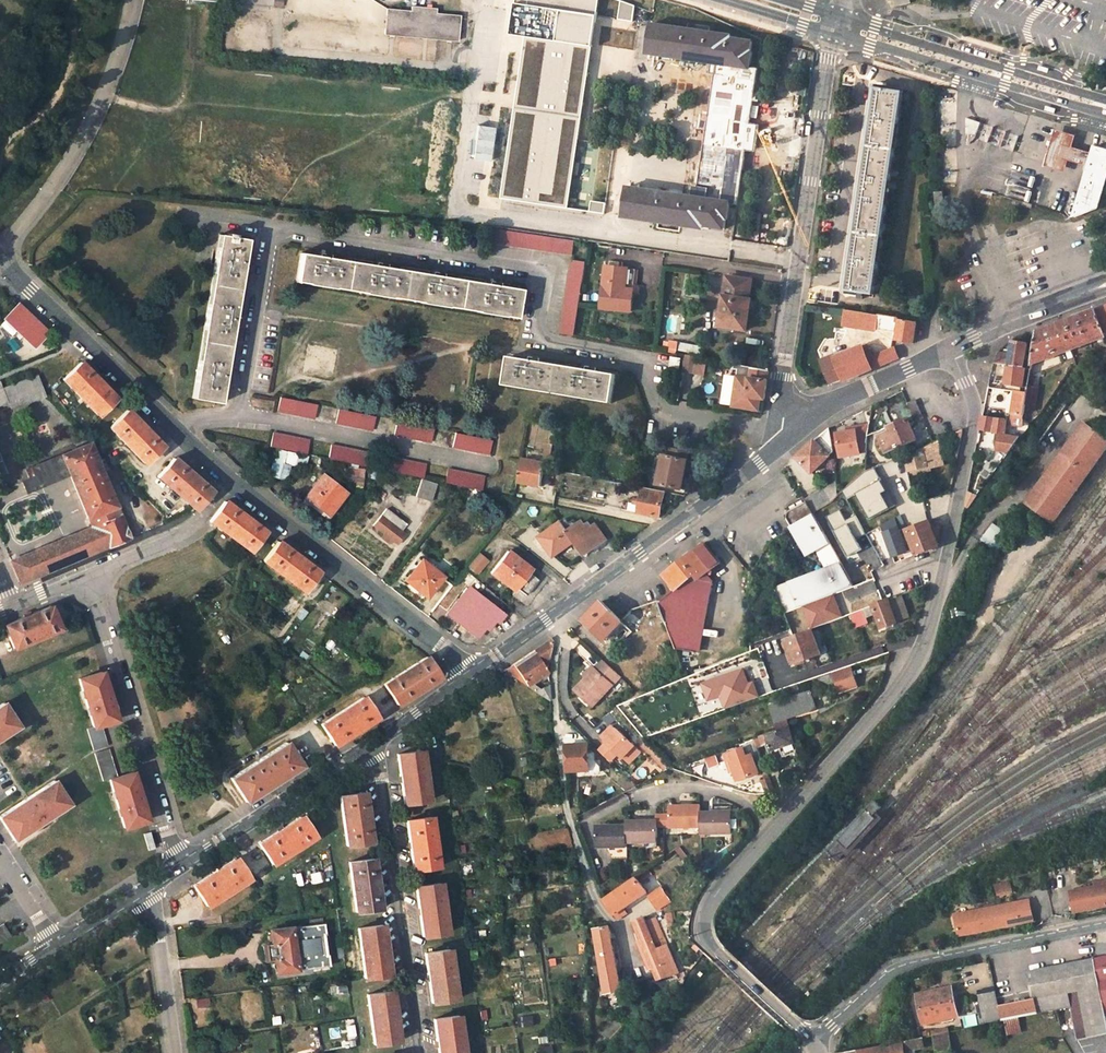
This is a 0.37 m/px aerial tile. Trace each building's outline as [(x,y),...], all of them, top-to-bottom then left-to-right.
[(596,0),(513,0),(509,36),(521,37),(502,200),(571,208),(596,0)] [(911,5),(910,0),(894,0),(896,8),(911,5)] [(620,1),(616,18),(631,22),(635,5),(620,1)] [(383,10),(381,36),(460,41),(462,16),(432,14),(432,9),(408,7),(407,12),(383,10)] [(651,26),(647,54),(726,66),(717,126),(715,126),(715,131),(713,131),(712,135),(714,135),(714,139),(715,139),(706,199),(627,187),(624,217),(708,229),(709,226),(724,228),(725,218),(728,219),(730,204),(737,205),(745,150),(744,150),(748,123),(750,124),(758,69),(750,68),(753,53),(751,53),(752,43),(736,40),(737,38),(651,26)] [(877,88),(847,291),(873,294),(903,91),(877,88)] [(585,110),(584,117),(598,118),(598,112),(585,110)] [(1085,166),(1088,153),(1070,148),(1073,136),(1053,131),(1043,167),(1065,173),(1068,161),(1085,166)] [(1013,151),(1017,136),(1010,135),(1006,149),(1013,151)] [(1105,182),(1105,150),(1090,146),(1088,153),(1085,166),(1077,192),(1068,221),(1098,208),(1105,182)] [(941,192),(933,193),(935,214),(942,214),(941,207),(943,207),(941,192)] [(589,211),(603,213),(604,203),(590,201),(589,211)] [(495,230),(493,243),(572,255),(574,242),(495,230)] [(233,238),(234,235),(227,234),(226,237),(218,235),(192,397),(221,402),(224,382),(226,371),(233,325),(235,314),(242,270),(244,259),(247,239),(233,238)] [(300,254),(295,282),(515,319),(520,289),(300,254)] [(571,260),(560,332),(574,335),(585,262),(571,260)] [(632,314),(636,291),(628,290),(631,269),(609,266),(602,308),(632,314)] [(628,290),(636,291),(639,270),(631,269),(628,290)] [(726,276),(719,325),(746,329),(751,300),(749,299),(751,280),(726,276)] [(48,333),(19,306),(6,320),(34,347),(48,333)] [(1099,309),(1039,330),(1031,362),(1102,336),(1105,335),(1105,306),(1099,309)] [(848,311),(846,328),(875,332),(876,326),(877,315),(848,311)] [(880,316),(878,329),(898,332),(897,341),(913,343),(916,321),(900,319),(897,319),(880,316)] [(993,364),(1010,365),(1024,365),(1027,342),(1014,340),(1012,350),(1000,351),(993,364)] [(680,342),(678,349),(695,354),(697,346),(680,342)] [(870,343),(863,346),(868,358),(875,355),(870,343)] [(875,355),(868,358),(863,346),(836,358),(835,355),(823,361),(833,383),(844,378),(845,381),(897,358),(893,348),(875,355)] [(540,363),(529,360),(509,357),(504,385),(611,403),(616,375),(596,372),(584,370),(540,363)] [(682,372),(703,377),(707,363),(686,357),(682,372)] [(671,358),(669,371),(676,372),(678,359),(671,358)] [(62,379),(98,415),(116,399),(80,362),(62,379)] [(733,364),(733,369),(738,370),(733,406),(758,410),(760,398),(764,398),(768,370),(733,364)] [(1008,384),(1029,386),(1030,381),(1032,370),(1030,366),(1024,365),(1010,365),(1008,384)] [(4,388),(10,407),(42,394),(35,376),(4,388)] [(1028,391),(1025,406),(1036,408),(1039,387),(1029,386),(1028,391)] [(1025,406),(1028,391),(1018,390),(1012,425),(1021,426),(1025,406)] [(280,397),(277,410),(312,417),(315,404),(280,397)] [(906,404),(913,423),(922,419),(915,400),(906,404)] [(338,408),(335,422),(370,430),(373,416),(338,408)] [(109,426),(144,462),(161,445),(126,410),(109,426)] [(1010,422),(982,417),(980,429),(1009,433),(1010,422)] [(897,427),(877,435),(885,452),(915,439),(907,419),(896,423),(897,427)] [(396,421),(393,434),(430,442),(432,428),(396,421)] [(1105,452),(1105,440),(1082,422),(1021,503),(1051,526),(1105,452)] [(897,427),(896,423),(876,431),(877,435),(897,427)] [(858,447),(865,446),(869,424),(853,427),(854,430),(834,434),(839,458),(859,454),(858,447)] [(797,457),(812,472),(832,453),(829,427),(797,457)] [(954,434),(950,457),(957,459),(962,431),(954,434)] [(272,433),(269,447),(305,455),(308,441),(272,433)] [(454,433),(451,446),(488,454),(490,440),(454,433)] [(547,443),(544,457),(550,458),(553,444),(547,443)] [(88,445),(66,454),(74,472),(96,525),(10,561),(19,584),(127,538),(88,445)] [(330,446),(328,459),(363,466),(366,453),(330,446)] [(905,456),(909,471),(930,461),(923,447),(905,456)] [(671,448),(670,456),(664,455),(658,484),(682,489),(689,452),(671,448)] [(39,487),(74,472),(66,454),(32,468),(39,487)] [(157,475),(192,509),(209,491),(173,457),(157,475)] [(389,458),(386,471),(421,478),(424,465),(389,458)] [(521,460),(517,482),(540,486),(544,463),(521,460)] [(347,467),(347,484),(363,485),(363,468),(347,467)] [(26,493),(39,487),(32,468),(24,471),(28,480),(22,482),(26,493)] [(447,469),(444,483),(481,490),(483,477),(447,469)] [(322,475),(305,496),(310,500),(307,505),(314,511),(316,509),(323,516),(334,502),(336,503),(344,492),(322,475)] [(817,523),(850,581),(881,563),(865,535),(895,517),(892,512),(907,503),(891,475),(876,483),(879,488),(848,505),(817,523)] [(421,480),(416,496),(431,501),(436,485),(421,480)] [(814,513),(830,503),(831,501),(837,494),(835,482),(807,500),(814,513)] [(642,491),(638,512),(659,516),(663,495),(642,491)] [(208,520),(249,550),(263,531),(223,501),(208,520)] [(850,581),(817,523),(812,513),(806,503),(791,511),(787,514),(789,521),(807,554),(822,545),(833,566),(776,590),(785,613),(854,586),(850,581)] [(372,525),(396,544),(404,535),(399,531),(405,524),(386,508),(372,525)] [(540,537),(554,556),(575,541),(585,556),(607,540),(596,525),(593,527),(590,522),(586,525),(583,521),(578,524),(575,520),(570,524),(567,519),(540,537)] [(929,522),(907,530),(916,555),(938,547),(929,522)] [(993,544),(1002,529),(991,523),(983,538),(993,544)] [(898,528),(884,533),(892,557),(906,552),(898,528)] [(263,560),(303,591),(317,572),(277,541),(263,560)] [(681,556),(683,559),(702,545),(699,541),(681,556)] [(669,632),(676,651),(695,653),(700,629),(703,629),(711,581),(707,573),(719,564),(703,544),(702,545),(683,559),(664,575),(674,588),(660,602),(667,624),(669,632)] [(490,573),(517,593),(520,590),(526,595),(538,579),(531,574),(533,572),(508,551),(490,573)] [(476,576),(488,561),(478,553),(466,567),(476,576)] [(420,560),(405,580),(427,597),(442,578),(420,560)] [(467,589),(448,614),(473,635),(493,610),(467,589)] [(631,633),(643,622),(649,615),(655,628),(667,624),(660,602),(659,599),(631,609),(621,620),(601,601),(584,620),(603,640),(622,623),(631,633)] [(856,613),(860,624),(867,622),(866,617),(876,613),(881,628),(897,623),(889,600),(873,606),(856,613)] [(3,626),(13,648),(59,629),(50,606),(3,626)] [(300,622),(307,612),(299,607),(293,617),(300,622)] [(650,630),(655,628),(649,615),(643,622),(650,630)] [(312,651),(329,621),(320,616),(303,647),(312,651)] [(784,639),(793,663),(821,653),(811,629),(784,639)] [(667,653),(676,651),(669,632),(661,634),(667,653)] [(549,641),(533,650),(547,671),(551,643),(549,641)] [(503,670),(525,686),(531,682),(547,671),(533,650),(503,670)] [(383,684),(396,705),(438,678),(426,657),(383,684)] [(657,733),(752,700),(737,658),(643,691),(657,733)] [(769,676),(764,661),(753,665),(758,680),(769,676)] [(573,693),(590,709),(619,680),(601,663),(573,693)] [(816,677),(820,687),(834,682),(838,691),(856,685),(849,666),(831,672),(816,677)] [(78,680),(92,727),(85,729),(92,750),(106,746),(100,725),(115,720),(101,673),(78,680)] [(540,688),(531,682),(525,686),(544,698),(548,701),(550,699),(548,685),(540,688)] [(783,717),(789,715),(815,708),(811,692),(784,700),(767,705),(773,727),(784,723),(783,717)] [(321,724),(334,746),(377,718),(363,697),(321,724)] [(19,727),(3,703),(0,705),(0,740),(19,727)] [(774,731),(785,727),(784,723),(773,727),(774,731)] [(238,724),(229,728),(234,739),(243,735),(238,724)] [(774,731),(766,734),(768,742),(772,750),(793,742),(787,726),(785,727),(774,731)] [(607,742),(600,750),(611,761),(613,759),(619,753),(623,758),(629,763),(641,751),(635,746),(635,745),(617,728),(605,741),(607,742)] [(766,734),(754,738),(757,746),(768,742),(766,734)] [(743,751),(757,746),(754,738),(740,743),(743,751)] [(567,768),(567,772),(589,771),(589,767),(594,767),(593,751),(588,751),(588,744),(565,745),(567,768)] [(784,757),(797,753),(794,745),(782,749),(784,757)] [(93,754),(102,781),(108,779),(123,827),(146,820),(131,772),(116,777),(107,749),(93,754)] [(230,778),(246,803),(288,775),(272,750),(230,778)] [(397,754),(404,805),(428,801),(421,750),(397,754)] [(618,763),(623,758),(619,753),(613,759),(618,763)] [(708,771),(720,766),(716,754),(703,759),(708,771)] [(762,781),(767,794),(774,791),(770,778),(762,781)] [(13,840),(69,804),(53,780),(0,814),(0,820),(13,840)] [(340,795),(346,845),(371,842),(364,792),(340,795)] [(863,807),(871,814),(874,811),(876,812),(881,806),(872,798),(863,807)] [(669,815),(669,823),(680,823),(680,828),(700,829),(699,814),(699,807),(669,807),(669,815)] [(700,829),(700,837),(731,836),(731,807),(713,807),(713,813),(699,814),(700,829)] [(835,838),(840,842),(845,847),(873,816),(871,814),(863,807),(835,838)] [(846,855),(881,817),(876,812),(874,811),(871,814),(873,816),(845,847),(840,842),(836,846),(845,853),(846,855)] [(257,842),(272,864),(313,837),(299,816),(257,842)] [(406,821),(413,871),(437,867),(431,818),(406,821)] [(626,843),(647,843),(647,838),(657,838),(657,828),(657,821),(627,821),(627,827),(626,843)] [(596,826),(596,842),(606,842),(606,847),(626,847),(626,843),(627,827),(596,826)] [(141,833),(146,848),(152,846),(147,831),(141,833)] [(838,860),(845,853),(836,846),(833,843),(827,850),(838,860)] [(681,846),(674,851),(683,862),(690,857),(681,846)] [(192,885),(205,906),(249,879),(235,857),(192,885)] [(349,862),(356,911),(380,907),(374,858),(349,862)] [(635,877),(638,880),(650,873),(647,869),(635,877)] [(310,885),(322,881),(319,871),(307,875),(310,885)] [(293,874),(293,887),(301,887),(300,873),(293,874)] [(638,880),(635,877),(602,898),(616,919),(624,913),(621,909),(646,892),(638,880)] [(1010,881),(994,884),(996,896),(1012,894),(1010,881)] [(415,887),(422,937),(446,934),(440,884),(415,887)] [(1075,911),(1105,904),(1105,885),(1072,892),(1075,911)] [(647,896),(654,907),(667,899),(659,888),(647,896)] [(635,921),(654,910),(646,897),(627,908),(635,921)] [(958,915),(961,933),(1035,919),(1031,901),(958,915)] [(634,922),(638,933),(634,934),(648,969),(652,967),(657,979),(667,975),(643,918),(634,922)] [(10,935),(2,923),(0,925),(0,942),(10,935)] [(270,930),(271,943),(265,944),(267,959),(273,958),(274,973),(329,966),(328,954),(325,954),(323,937),(325,936),(323,923),(270,930)] [(358,928),(365,978),(389,975),(382,925),(358,928)] [(593,929),(605,992),(620,988),(607,926),(593,929)] [(525,956),(537,954),(535,942),(523,944),(525,956)] [(424,953),(432,1003),(455,999),(449,950),(424,953)] [(1078,991),(1088,989),(1082,960),(1081,954),(1070,956),(1071,963),(1023,973),(1025,982),(1031,981),(1035,999),(1000,1006),(1000,1010),(1003,1021),(1056,1010),(1070,1007),(1070,1012),(1071,1022),(1073,1022),(1077,1040),(1087,1037),(1087,1035),(1105,1031),(1102,1013),(1083,1017),(1078,991)] [(1094,957),(1096,968),(1102,967),(1100,956),(1094,957)] [(1088,989),(1100,986),(1098,981),(1096,968),(1094,957),(1082,960),(1088,989)] [(979,987),(993,985),(989,962),(975,965),(979,987)] [(329,995),(346,993),(345,985),(328,987),(329,995)] [(917,995),(923,1023),(957,1015),(951,987),(917,995)] [(367,995),(374,1044),(398,1041),(392,991),(367,995)] [(985,1014),(1000,1010),(1000,1006),(996,992),(979,997),(985,1014)] [(207,998),(195,1000),(196,1009),(209,1006),(207,998)] [(237,999),(221,1002),(222,1011),(239,1008),(237,999)] [(269,1017),(271,1026),(280,1024),(278,1016),(269,1017)] [(438,1052),(463,1052),(458,1016),(434,1020),(438,1052)] [(949,1032),(933,1036),(936,1052),(938,1052),(952,1050),(949,1032)] [(912,1040),(844,1052),(912,1052),(916,1052),(915,1049),(924,1047),(922,1038),(912,1040)]
